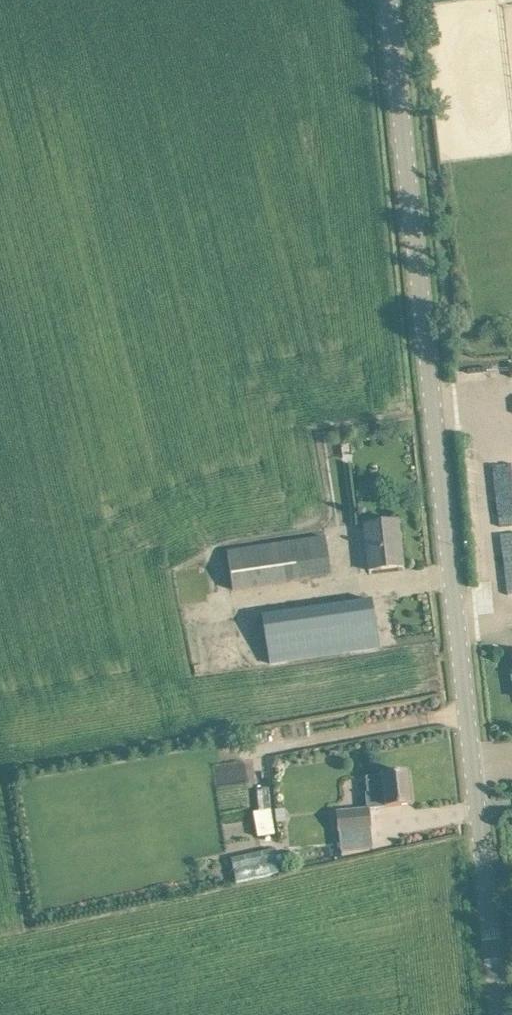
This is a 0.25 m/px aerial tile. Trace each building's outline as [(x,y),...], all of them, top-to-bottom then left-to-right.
[(363,524),(368,570),(402,566),(397,520),(363,524)] [(325,537),(228,551),(232,590),(331,575),(325,537)] [(371,600),(352,603),(265,618),(273,665),(379,647),(371,600)] [(406,774),(365,776),(369,808),(409,805),(406,774)] [(258,837),(276,834),(271,808),(253,812),(258,837)] [(367,809),(335,812),(340,852),(371,849),(367,809)] [(298,853),(283,855),(285,869),(300,867),(298,853)]
